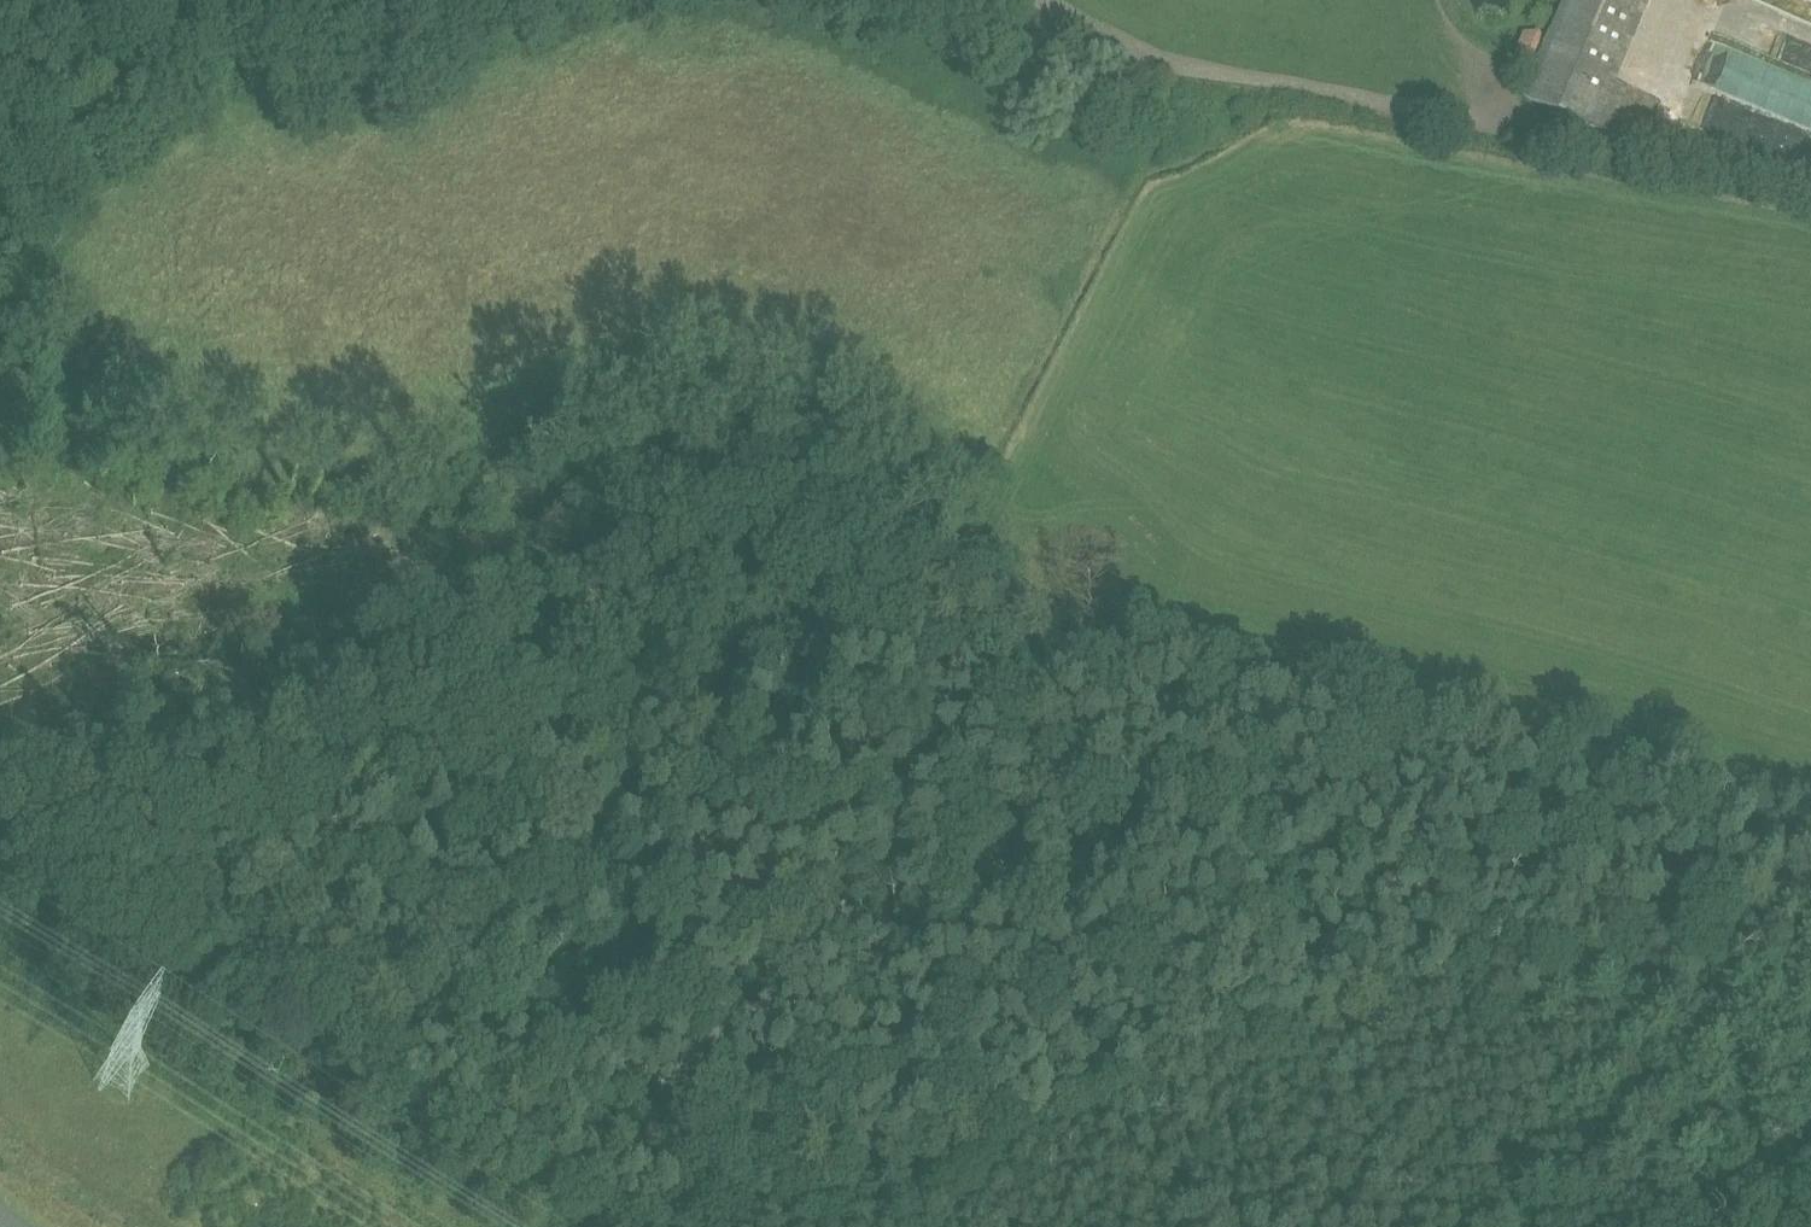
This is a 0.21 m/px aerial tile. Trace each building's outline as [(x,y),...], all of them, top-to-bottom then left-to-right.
[(1598,128),(1652,0),(1567,0),(1527,98),(1598,128)]
